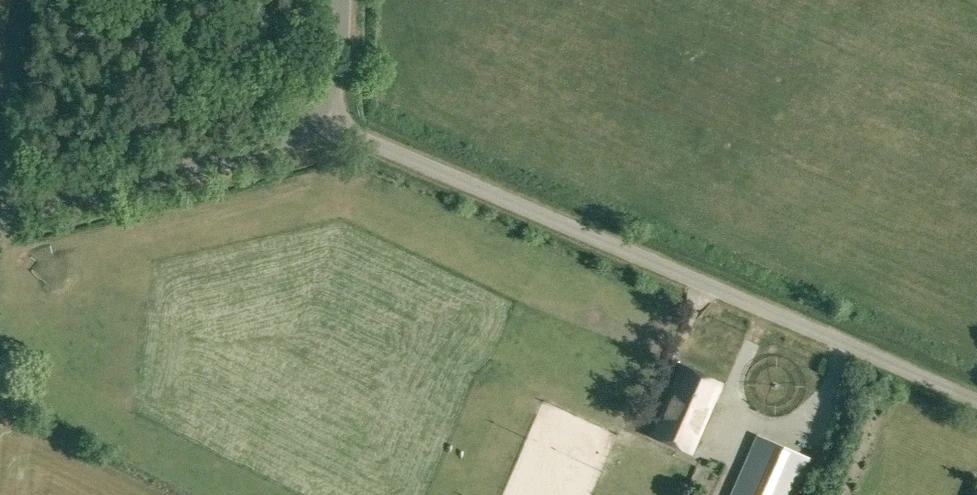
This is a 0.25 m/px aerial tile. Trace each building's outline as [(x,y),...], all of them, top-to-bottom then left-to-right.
[(689,451),(702,422),(719,384),(683,369),(666,406),(654,435),(689,451)] [(749,478),(742,494),(789,494),(749,478)]
